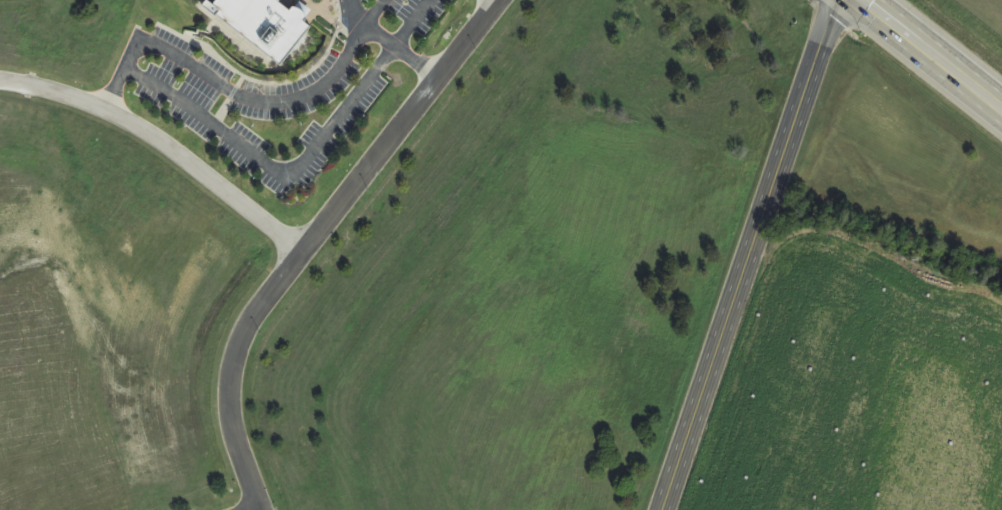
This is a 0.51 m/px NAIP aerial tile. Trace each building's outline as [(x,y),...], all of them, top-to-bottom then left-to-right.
[(204,9),(284,70),(319,23),(289,0),(211,0),(204,9)]
